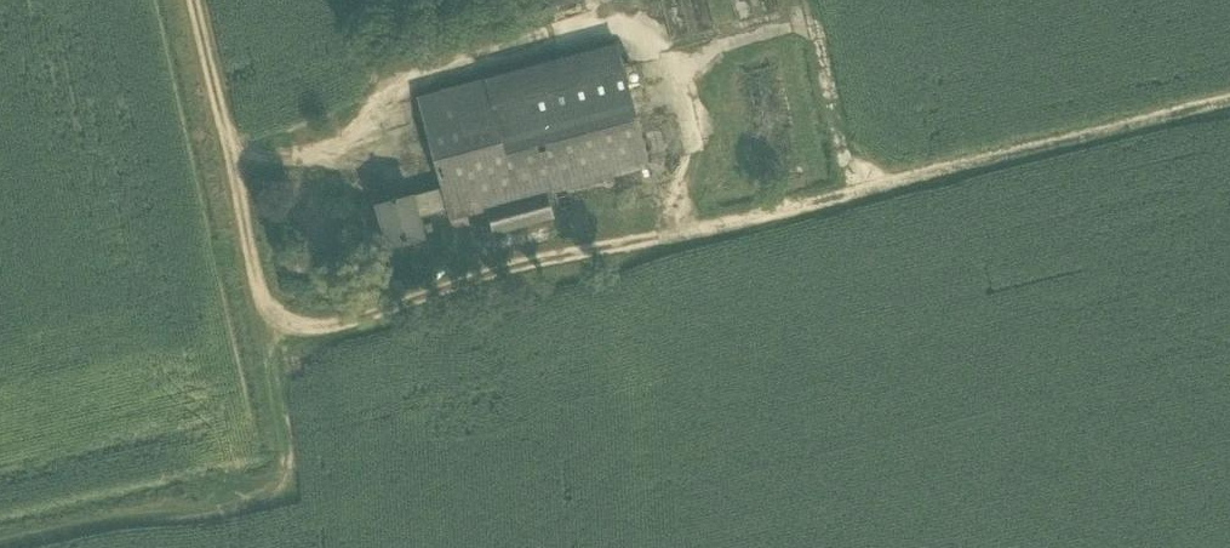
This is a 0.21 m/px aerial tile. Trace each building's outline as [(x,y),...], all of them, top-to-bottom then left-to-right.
[(648,161),(623,68),(616,45),(418,98),(441,187),(442,188),(447,209),(450,218),(485,208),(493,235),(554,219),(546,190),(648,161)] [(376,52),(381,66),(390,64),(386,49),(376,52)] [(412,196),(412,195),(377,204),(388,245),(423,236),(418,217),(447,209),(442,188),(412,196)] [(452,225),(456,229),(470,225),(468,217),(451,221),(452,225)]
